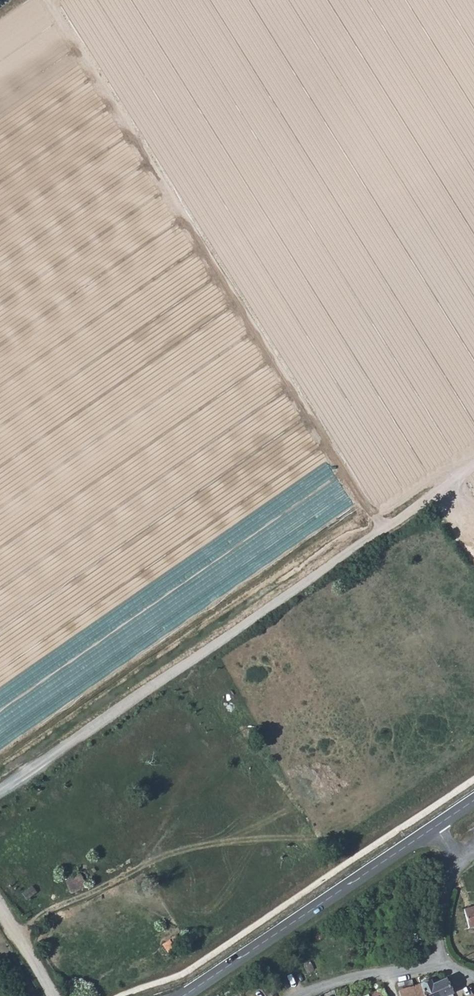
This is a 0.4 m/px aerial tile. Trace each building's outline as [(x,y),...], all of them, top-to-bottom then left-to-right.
[(67,881),(73,892),(87,884),(80,873),(67,881)] [(464,910),(469,928),(473,927),(473,907),(464,910)] [(162,943),(169,954),(182,946),(174,934),(162,943)] [(421,984),(419,981),(415,982),(416,985),(414,985),(412,980),(397,984),(399,991),(399,992),(400,995),(425,995),(421,984)] [(425,995),(446,995),(447,995),(451,994),(445,980),(432,984),(431,981),(429,981),(427,980),(423,981),(421,984),(425,995)]
